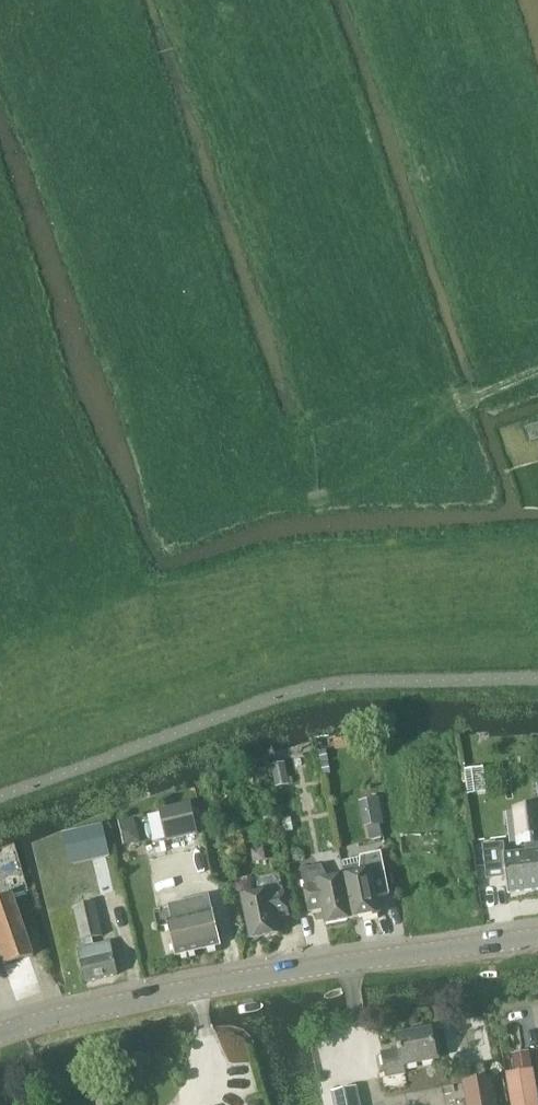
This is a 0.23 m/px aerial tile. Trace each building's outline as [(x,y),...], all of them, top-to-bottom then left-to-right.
[(286,763),(273,766),(277,788),(290,785),(286,763)] [(378,799),(360,802),(364,821),(382,818),(378,799)] [(193,804),(161,811),(167,841),(199,835),(193,804)] [(515,809),(518,846),(537,844),(537,807),(515,809)] [(484,846),(487,872),(507,870),(510,892),(537,889),(537,850),(505,854),(503,843),(484,846)] [(362,857),(342,862),(343,869),(345,876),(354,920),(381,914),(378,899),(391,896),(382,853),(362,857)] [(323,866),(304,870),(312,912),(324,909),(327,926),(354,920),(345,876),(330,879),(323,866)] [(289,917),(280,875),(260,879),(259,894),(242,897),(251,941),(279,935),(276,920),(289,917)] [(33,956),(12,895),(0,899),(0,954),(4,966),(33,956)] [(178,957),(221,947),(209,896),(169,906),(173,921),(170,921),(178,957)] [(94,945),(93,939),(103,937),(96,903),(75,907),(82,941),(84,948),(80,949),(87,983),(118,977),(111,942),(94,945)] [(387,1078),(406,1075),(405,1068),(440,1062),(434,1029),(396,1036),(399,1050),(383,1053),(387,1078)] [(529,1051),(513,1054),(515,1070),(532,1067),(529,1051)] [(465,1084),(469,1104),(496,1104),(492,1079),(465,1084)] [(333,1091),(335,1104),(362,1104),(358,1086),(333,1091)]
